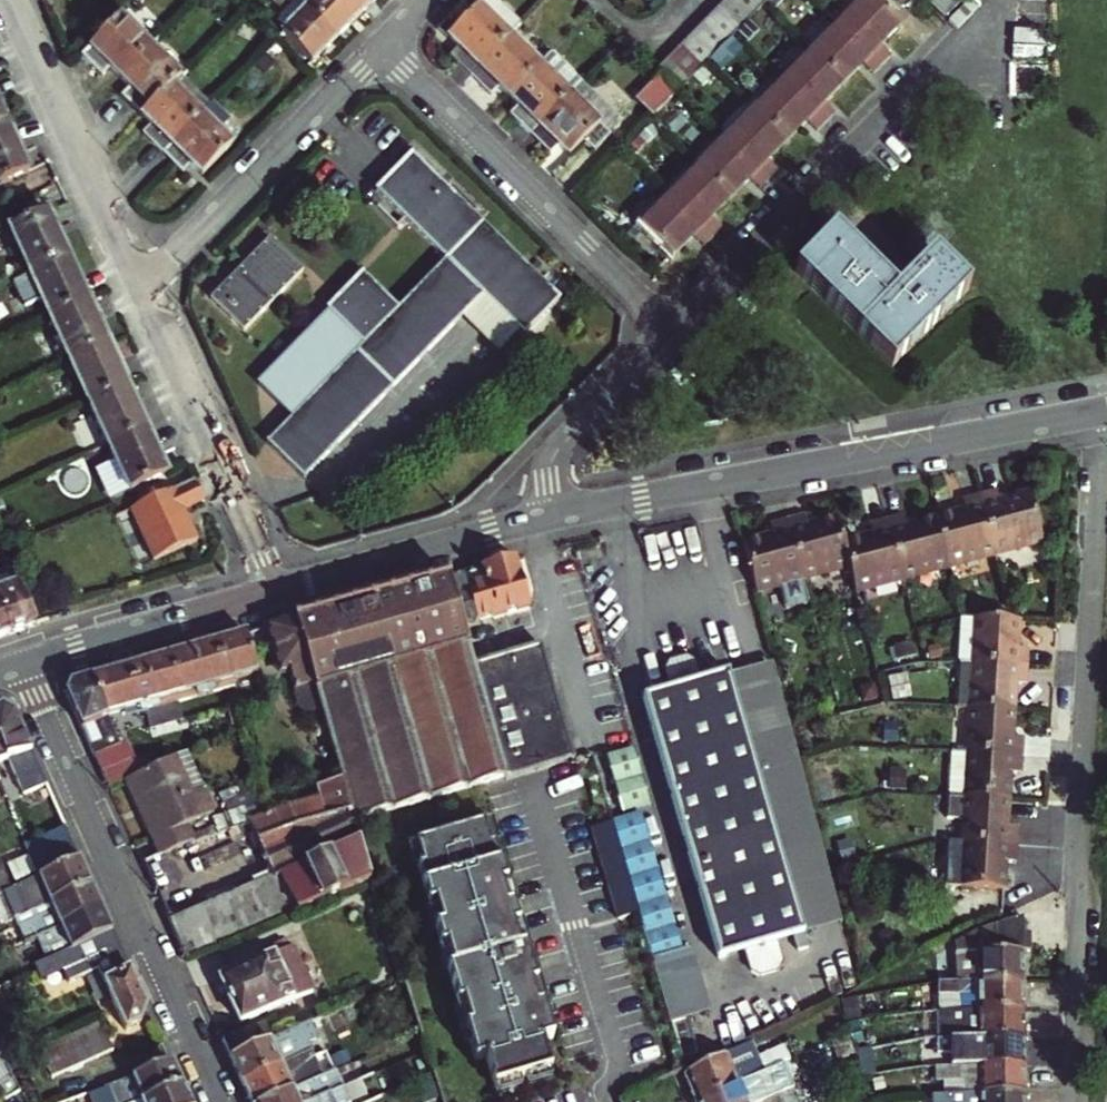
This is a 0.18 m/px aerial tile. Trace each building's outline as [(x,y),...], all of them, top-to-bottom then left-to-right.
[(306,0),(283,0),(268,15),(316,62),(342,36),(306,0)] [(342,36),(367,12),(355,0),(306,0),(342,36)] [(367,12),(378,0),(355,0),(367,12)] [(526,22),(505,0),(488,0),(454,33),(464,43),(454,52),(475,73),(515,33),(526,22)] [(737,0),(727,0),(720,7),(742,28),(754,16),(737,0)] [(762,0),(737,0),(754,16),(766,4),(762,0)] [(891,48),(885,42),(905,22),(882,0),(869,0),(846,23),(881,58),(891,48)] [(966,0),(934,0),(952,17),(967,1),(966,0)] [(110,73),(117,67),(126,76),(161,41),(169,33),(138,4),(89,53),(110,73)] [(742,28),(720,7),(709,19),(731,40),(741,29),(742,28)] [(731,40),(709,19),(697,30),(719,52),(731,40)] [(881,58),(846,23),(819,51),(849,80),(867,61),(872,67),(881,58)] [(719,52),(697,30),(686,43),(707,64),(713,58),(719,52)] [(505,84),(515,94),(545,63),(515,33),(475,73),(495,94),(505,84)] [(191,70),(161,41),(126,76),(135,85),(128,92),(148,112),(191,70)] [(707,64),(686,43),(673,55),(695,76),(707,64)] [(835,106),(829,100),(849,80),(819,51),(792,79),(827,113),(835,106)] [(524,104),(514,113),(534,132),(574,92),(585,81),(556,52),(545,63),(515,94),(524,104)] [(673,55),(660,69),(664,72),(681,90),(684,88),(695,76),(673,55)] [(220,102),(221,100),(191,70),(148,112),(159,123),(150,132),(170,152),(209,113),(220,102)] [(784,71),(755,100),(763,108),(792,79),(784,71)] [(655,117),(681,90),(664,72),(637,100),(655,117)] [(818,123),(827,113),(792,79),(763,108),(792,137),(812,117),(818,123)] [(585,81),(574,92),(534,132),(554,153),(564,143),(572,152),(586,138),(596,149),(613,131),(624,120),(585,81)] [(249,130),(220,102),(209,113),(238,142),(249,130)] [(771,158),(792,137),(763,108),(734,138),(769,173),(778,164),(771,158)] [(209,113),(170,152),(188,170),(197,161),(208,172),(238,142),(209,113)] [(7,118),(0,121),(0,177),(28,165),(7,118)] [(761,181),(769,173),(734,138),(705,167),(735,195),(755,175),(761,181)] [(309,476),(468,315),(490,293),(528,330),(532,333),(568,298),(418,150),(382,186),(452,255),(404,303),(368,268),(332,303),(261,377),(297,413),(273,438),(309,476)] [(735,195),(705,167),(678,195),(713,230),(722,221),(715,215),(735,195)] [(699,233),(704,238),(713,230),(678,195),(669,187),(641,216),(678,253),(699,233)] [(67,251),(47,206),(8,224),(29,268),(67,251)] [(658,245),(640,226),(630,236),(649,254),(658,245)] [(840,232),(801,270),(898,365),(973,292),(937,255),(899,292),(840,232)] [(249,328),(309,268),(276,233),(215,294),(249,328)] [(29,268),(48,310),(86,293),(67,251),(29,268)] [(105,335),(86,293),(48,310),(67,352),(105,335)] [(468,315),(507,352),(528,330),(490,293),(468,315)] [(125,378),(105,335),(67,352),(87,395),(125,378)] [(145,421),(125,378),(87,395),(106,438),(145,421)] [(127,483),(165,467),(145,421),(106,438),(127,483)] [(320,468),(312,474),(327,497),(353,479),(346,469),(329,481),(320,468)] [(206,493),(197,474),(133,501),(154,553),(199,534),(186,502),(206,493)] [(993,553),(1057,536),(1059,486),(998,502),(995,491),(978,496),(993,553)] [(993,553),(978,496),(961,501),(964,511),(934,519),(946,566),(993,553)] [(805,526),(802,515),(785,519),(801,579),(848,566),(841,544),(834,518),(805,526)] [(901,578),(946,566),(934,519),(905,527),(902,516),(886,520),(901,578)] [(740,544),(753,592),(777,585),(784,610),(808,603),(801,579),(785,519),(768,524),(771,536),(740,544)] [(872,535),(841,544),(848,566),(854,591),(901,578),(886,520),(869,525),(872,535)] [(461,620),(527,601),(515,557),(291,619),(316,698),(339,775),(348,806),(352,817),(569,752),(538,640),(471,658),(461,620)] [(13,626),(38,618),(33,608),(12,565),(1,569),(0,567),(0,596),(13,626)] [(0,596),(0,631),(13,626),(0,596)] [(1014,646),(1016,620),(1012,620),(973,617),(970,662),(1024,665),(1025,647),(1014,646)] [(316,698),(291,619),(265,626),(279,672),(286,670),(297,704),(316,698)] [(230,680),(254,673),(244,632),(114,668),(125,708),(138,705),(147,724),(183,715),(179,698),(231,684),(230,680)] [(669,686),(642,694),(716,954),(745,945),(751,965),(760,970),(772,966),(777,957),(771,937),(790,931),(794,946),(805,942),(801,928),(728,672),(727,670),(699,678),(694,659),(685,654),(668,658),(663,667),(669,686)] [(728,672),(801,928),(841,916),(828,866),(812,807),(797,756),(771,660),(728,672)] [(1024,665),(970,662),(967,706),(1010,708),(1012,682),(1023,682),(1024,665)] [(114,668),(71,680),(66,692),(93,752),(118,742),(105,713),(125,708),(114,668)] [(4,705),(0,706),(0,764),(16,757),(31,790),(47,783),(15,712),(4,705)] [(1008,734),(1010,708),(967,706),(964,750),(1018,752),(1020,734),(1008,734)] [(857,745),(858,727),(846,727),(845,745),(857,745)] [(118,742),(93,752),(100,769),(133,754),(126,738),(118,742)] [(632,741),(604,749),(620,805),(648,797),(632,741)] [(204,785),(187,748),(174,754),(191,791),(204,785)] [(133,754),(141,770),(147,784),(154,799),(176,789),(163,759),(148,766),(141,750),(133,754)] [(1018,770),(1018,752),(964,750),(962,794),(1005,795),(1007,769),(1018,770)] [(176,845),(193,837),(186,822),(214,808),(204,785),(191,791),(174,754),(163,759),(176,789),(154,799),(161,813),(168,829),(175,843),(176,845)] [(147,784),(141,770),(124,777),(131,792),(147,784)] [(249,820),(252,826),(257,838),(348,806),(339,775),(313,784),(318,796),(265,814),(263,815),(249,820)] [(897,777),(880,776),(879,792),(897,793),(897,777)] [(154,799),(147,784),(131,792),(138,807),(154,799)] [(263,815),(255,787),(217,801),(221,813),(206,818),(211,833),(238,823),(249,820),(263,815)] [(25,821),(58,806),(52,794),(19,808),(25,821)] [(1003,823),(1005,795),(962,794),(959,841),(1013,840),(1014,823),(1003,823)] [(154,799),(138,807),(144,821),(161,813),(154,799)] [(58,806),(25,821),(30,833),(63,818),(58,806)] [(273,874),(268,876),(284,913),(370,876),(352,817),(348,806),(257,838),(273,874)] [(638,812),(610,820),(635,905),(651,960),(682,950),(638,812)] [(168,829),(161,813),(144,821),(151,837),(168,829)] [(608,813),(586,819),(613,911),(635,905),(610,820),(608,813)] [(63,818),(30,833),(37,847),(70,832),(63,818)] [(482,819),(414,839),(420,861),(416,862),(427,901),(432,899),(439,921),(434,923),(440,943),(444,942),(450,962),(446,964),(456,999),(461,998),(467,1021),(463,1022),(473,1056),(483,1053),(491,1079),(547,1063),(540,1037),(551,1034),(541,1000),(535,1001),(529,980),(535,978),(524,941),(518,942),(511,921),(517,920),(511,899),(505,901),(499,879),(505,878),(493,839),(489,840),(482,819)] [(249,820),(238,823),(241,830),(252,826),(249,820)] [(175,843),(168,829),(151,837),(158,850),(175,843)] [(42,858),(75,844),(70,832),(37,847),(42,858)] [(959,841),(945,841),(942,886),(999,885),(1001,858),(1012,858),(1013,840),(959,841)] [(159,853),(176,845),(175,843),(158,850),(159,853)] [(75,844),(42,858),(48,872),(49,871),(81,857),(75,844)] [(3,907),(8,919),(17,915),(92,881),(81,857),(49,871),(48,872),(44,874),(19,885),(6,891),(11,902),(3,907)] [(15,882),(8,869),(0,872),(0,889),(15,882)] [(168,918),(185,955),(185,956),(284,913),(268,876),(168,918)] [(92,881),(17,915),(28,940),(41,934),(103,906),(92,881)] [(6,891),(0,893),(0,901),(3,907),(11,902),(6,891)] [(59,954),(74,946),(114,929),(103,906),(41,934),(51,957),(59,954)] [(1021,929),(1021,913),(956,934),(955,971),(955,979),(1022,977),(1022,946),(1028,946),(1028,929),(1021,929)] [(65,968),(120,943),(114,929),(74,946),(59,954),(65,968)] [(65,968),(71,980),(98,968),(126,1027),(143,1020),(148,1003),(120,943),(65,968)] [(216,983),(220,991),(224,990),(238,1019),(302,990),(283,947),(218,976),(220,981),(216,983)] [(682,950),(651,960),(669,1021),(686,1016),(709,1009),(689,948),(682,950)] [(39,963),(41,969),(45,977),(65,968),(59,954),(51,957),(39,963)] [(977,1005),(1023,1004),(1022,977),(955,979),(946,979),(946,988),(955,988),(977,988),(977,1005)] [(977,988),(955,988),(955,1005),(977,1005),(977,988)] [(855,993),(847,994),(841,994),(842,1012),(852,1011),(857,1010),(855,993)] [(946,1018),(946,1034),(962,1034),(1023,1034),(1023,1004),(977,1005),(955,1005),(944,1005),(944,1018),(946,1018)] [(669,1021),(680,1058),(697,1053),(686,1016),(669,1021)] [(324,1029),(318,1017),(277,1035),(230,1056),(242,1081),(313,1049),(307,1037),(317,1032),(324,1029)] [(252,1023),(222,1037),(230,1056),(277,1035),(269,1019),(253,1027),(252,1023)] [(100,1020),(86,1026),(71,1033),(56,1040),(40,1047),(53,1075),(69,1068),(84,1061),(98,1054),(113,1048),(100,1020)] [(326,1052),(317,1032),(307,1037),(313,1049),(316,1057),(326,1052)] [(941,1034),(931,1035),(932,1043),(946,1042),(946,1034),(941,1034)] [(962,1049),(946,1049),(946,1063),(1024,1062),(1023,1034),(962,1034),(962,1049)] [(759,1058),(752,1042),(742,1046),(751,1066),(761,1062),(759,1058)] [(684,1070),(682,1071),(694,1098),(787,1060),(783,1048),(759,1058),(761,1062),(751,1066),(742,1046),(684,1070)] [(242,1081),(251,1101),(264,1101),(334,1069),(326,1052),(316,1057),(313,1049),(242,1081)] [(340,1066),(333,1049),(326,1052),(334,1069),(340,1066)] [(5,1088),(11,1097),(16,1094),(20,1101),(31,1101),(5,1052),(0,1055),(0,1091),(5,1088)] [(183,1082),(173,1058),(109,1083),(114,1095),(124,1091),(128,1101),(132,1101),(183,1082)] [(791,1069),(787,1060),(694,1098),(695,1101),(755,1101),(774,1094),(767,1079),(791,1069)] [(962,1082),(948,1082),(948,1091),(1024,1089),(1024,1062),(946,1063),(935,1063),(934,1076),(962,1076),(962,1082)] [(340,1066),(334,1069),(264,1101),(304,1101),(341,1086),(362,1076),(357,1067),(343,1073),(340,1066)] [(437,1096),(427,1072),(415,1078),(425,1101),(437,1096)] [(183,1082),(132,1101),(193,1101),(183,1082)] [(347,1099),(341,1086),(304,1101),(340,1101),(347,1099)] [(938,1101),(1024,1101),(1024,1089),(948,1091),(938,1091),(938,1101)] [(755,1101),(783,1101),(779,1092),(774,1094),(755,1101)]
